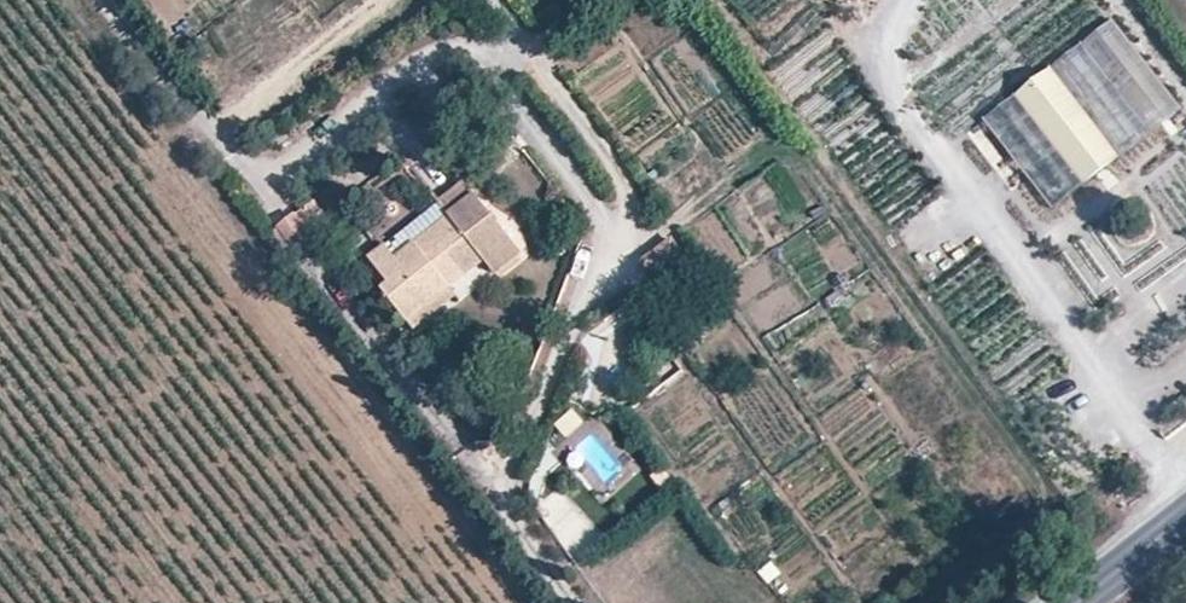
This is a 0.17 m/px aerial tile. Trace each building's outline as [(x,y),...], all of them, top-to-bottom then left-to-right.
[(985,121),(1052,206),(1180,106),(1113,23),(985,121)] [(266,242),(297,269),(336,226),(305,198),(266,242)] [(403,321),(449,285),(484,258),(452,217),(396,258),(384,243),(366,257),(386,282),(377,289),(403,321)] [(659,292),(694,264),(670,234),(634,262),(659,292)] [(457,297),(449,285),(403,321),(412,332),(457,297)] [(571,407),(553,422),(566,438),(584,422),(571,407)]
